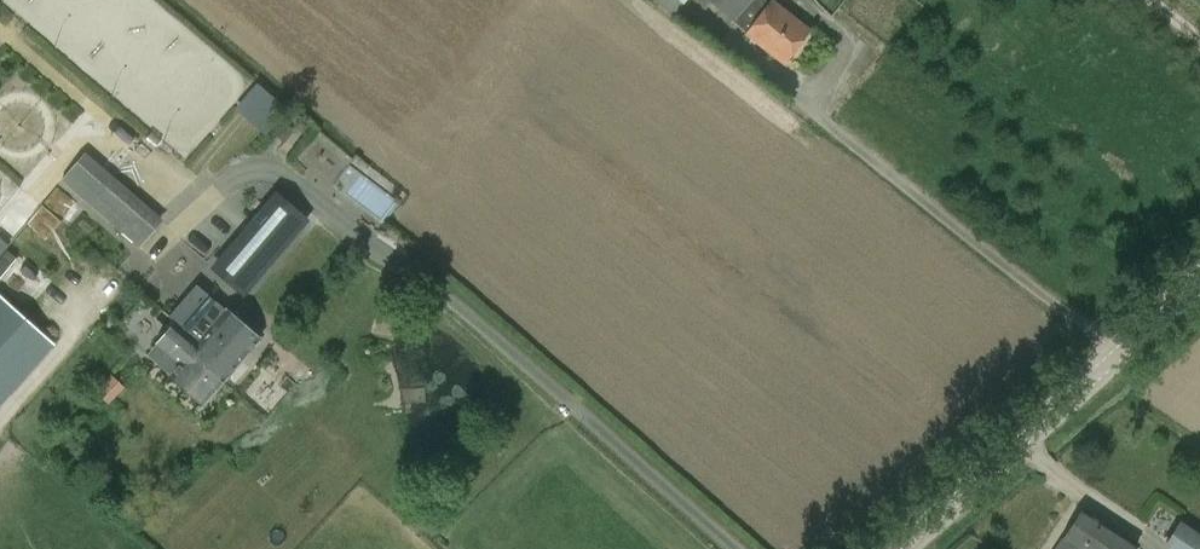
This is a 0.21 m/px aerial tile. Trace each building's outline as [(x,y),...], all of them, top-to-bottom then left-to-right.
[(656,2),(672,16),(686,0),(658,0),(656,2)] [(744,34),(744,35),(783,65),(810,30),(771,0),(706,0),(744,34)] [(258,82),(236,107),(268,135),(290,110),(258,82)] [(130,225),(147,205),(114,177),(92,201),(112,220),(139,245),(145,238),(130,225)] [(215,279),(245,305),(313,226),(283,201),(215,279)] [(48,278),(10,244),(0,256),(0,257),(1,258),(0,259),(0,277),(1,276),(28,301),(48,278)] [(53,341),(5,296),(0,302),(0,405),(53,341)] [(147,356),(202,404),(258,340),(214,302),(187,334),(175,324),(147,356)] [(96,383),(105,403),(128,393),(119,373),(96,383)] [(1136,545),(1082,510),(1062,540),(1063,541),(1057,548),(1134,548),(1136,545)] [(1181,519),(1162,547),(1164,548),(1199,548),(1199,532),(1181,519)]
